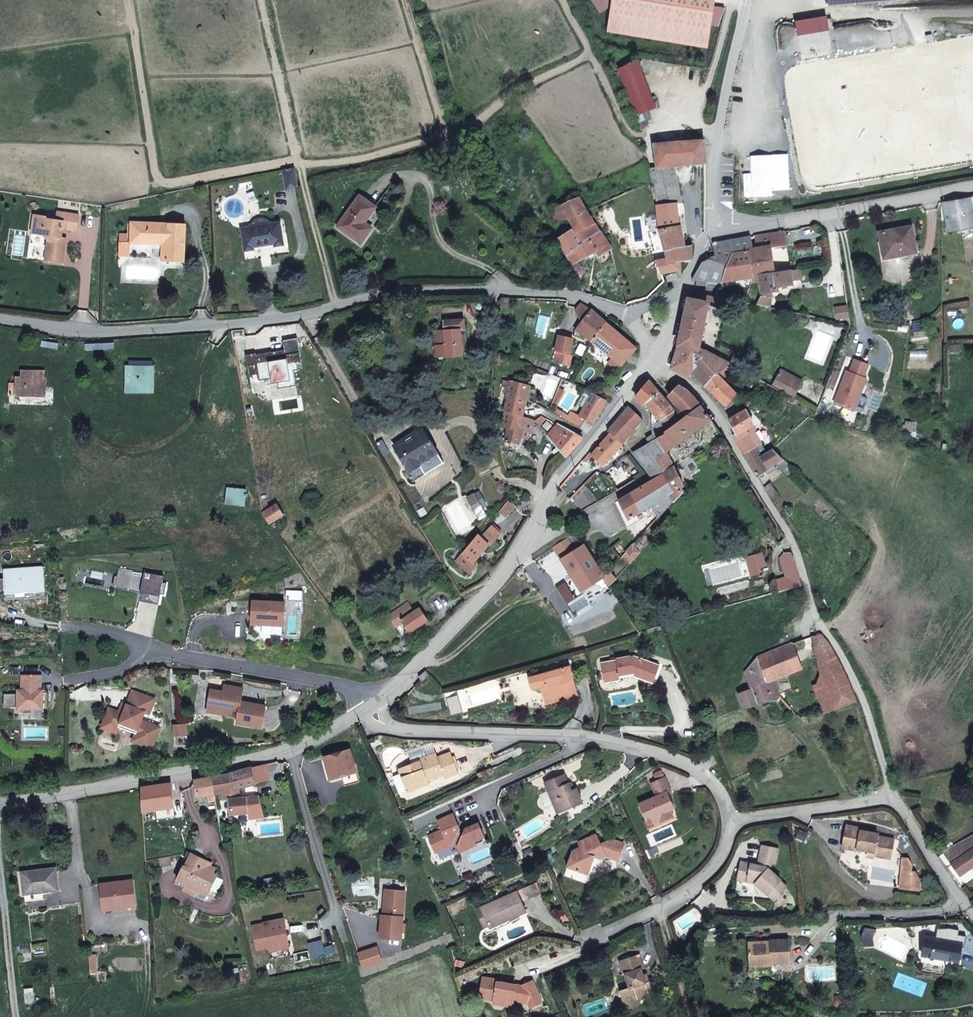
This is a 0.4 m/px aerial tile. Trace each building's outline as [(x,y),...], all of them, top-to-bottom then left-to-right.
[(592,0),(580,0),(579,1),(590,19),(600,12),(592,0)] [(656,107),(637,61),(618,68),(637,115),(656,107)] [(674,166),(694,164),(704,163),(706,163),(705,156),(704,140),(653,144),(656,167),(648,168),(657,206),(660,230),(666,258),(656,261),(660,274),(662,274),(680,270),(681,262),(692,260),(690,245),(682,247),(676,205),(682,203),(676,175),(674,166)] [(674,166),(676,175),(693,173),(694,164),(674,166)] [(282,170),(286,190),(298,188),(294,168),(282,170)] [(360,196),(338,226),(361,243),(372,228),(364,223),(375,207),(360,196)] [(972,212),(970,197),(943,202),(946,217),(972,212)] [(587,211),(580,198),(562,205),(569,219),(587,211)] [(569,219),(562,205),(555,208),(555,222),(569,219)] [(79,215),(57,211),(56,219),(46,218),(46,216),(34,214),(31,233),(44,235),(48,240),(45,260),(63,262),(66,238),(61,237),(63,228),(77,230),(79,215)] [(600,232),(590,216),(587,211),(569,219),(575,230),(572,232),(571,230),(558,238),(568,255),(600,232)] [(946,217),(949,232),(972,227),(972,214),(972,212),(946,217)] [(241,228),(244,252),(254,250),(254,248),(275,244),(275,247),(284,245),(281,222),(267,224),(267,222),(264,221),(257,222),(255,224),(255,226),(241,228)] [(185,225),(132,222),(131,242),(141,243),(141,242),(163,243),(163,247),(167,247),(167,260),(184,261),(185,225)] [(541,230),(535,225),(526,230),(533,243),(542,238),(538,232),(541,230)] [(911,227),(879,232),(883,254),(905,250),(906,254),(916,253),(911,227)] [(785,231),(770,234),(771,244),(760,246),(753,247),(750,278),(760,277),(760,276),(776,274),(776,272),(772,248),(787,246),(785,231)] [(611,248),(600,232),(568,255),(572,264),(596,252),(599,257),(611,249),(611,248)] [(771,244),(770,234),(759,235),(760,246),(771,244)] [(750,278),(753,247),(750,237),(713,244),(715,255),(709,258),(725,262),(721,282),(750,278)] [(905,250),(883,254),(884,258),(906,254),(905,250)] [(725,262),(709,258),(700,263),(693,278),(692,280),(721,282),(725,262)] [(800,269),(798,269),(776,272),(776,274),(760,276),(760,277),(762,293),(761,296),(761,297),(757,305),(770,308),(771,297),(770,292),(778,291),(778,288),(793,286),(792,281),(801,280),(800,269)] [(698,350),(708,303),(689,299),(679,345),(671,368),(688,377),(692,372),(704,385),(715,373),(716,374),(718,374),(730,364),(707,351),(698,350)] [(591,309),(580,302),(575,309),(581,322),(591,309)] [(389,317),(404,315),(402,305),(387,307),(389,317)] [(848,307),(836,308),(838,318),(849,316),(848,307)] [(591,309),(581,322),(576,329),(591,340),(605,322),(591,309)] [(461,355),(460,330),(464,330),(465,329),(464,319),(463,319),(444,320),(445,330),(435,331),(437,357),(461,355)] [(636,348),(612,327),(605,322),(591,340),(621,365),(636,348)] [(573,338),(559,335),(556,350),(558,351),(571,354),(573,338)] [(256,353),(246,355),(249,376),(259,374),(260,380),(277,378),(279,389),(296,386),(294,370),(298,370),(297,362),(301,361),(297,338),(283,340),(284,350),(285,354),(274,356),(273,352),(256,355),(256,353)] [(571,354),(558,351),(555,361),(569,366),(571,354)] [(847,371),(835,404),(855,411),(867,379),(864,377),(869,365),(855,359),(850,372),(847,371)] [(736,393),(723,379),(735,367),(730,364),(718,374),(716,374),(715,373),(704,385),(727,406),(736,393)] [(154,367),(129,366),(126,366),(126,390),(144,390),(144,382),(154,382),(154,367)] [(803,381),(778,368),(770,383),(795,396),(803,381)] [(44,378),(44,371),(22,370),(21,376),(20,376),(19,376),(19,378),(16,377),(16,384),(10,384),(10,395),(26,395),(26,394),(46,395),(46,378),(44,378)] [(529,386),(510,381),(510,382),(509,388),(506,398),(508,399),(505,411),(522,416),(523,411),(526,399),(529,386)] [(658,392),(649,381),(643,388),(636,397),(644,404),(646,402),(658,392)] [(154,382),(144,382),(144,390),(154,391),(154,382)] [(701,405),(688,391),(679,386),(673,393),(669,396),(685,417),(701,405)] [(606,400),(591,392),(579,416),(578,416),(584,419),(593,424),(606,400)] [(669,404),(665,400),(660,394),(658,392),(646,402),(656,415),(653,417),(652,417),(652,426),(673,412),(674,411),(669,404)] [(711,420),(701,405),(685,417),(683,418),(681,420),(665,432),(666,434),(656,439),(666,453),(688,437),(711,420)] [(643,420),(629,406),(608,431),(611,433),(593,454),(592,455),(593,456),(603,466),(643,420)] [(754,424),(746,410),(729,420),(736,433),(733,435),(739,446),(744,455),(755,447),(758,445),(761,444),(751,426),(754,424)] [(528,418),(522,416),(505,411),(502,427),(507,428),(504,442),(519,445),(522,431),(528,418)] [(681,420),(674,411),(673,412),(652,426),(653,433),(645,437),(649,442),(656,438),(656,439),(666,434),(665,432),(681,420)] [(584,419),(578,416),(579,416),(571,412),(569,416),(564,413),(561,418),(574,425),(580,427),(584,419)] [(546,418),(541,415),(535,421),(539,426),(546,418)] [(583,437),(557,424),(548,434),(548,435),(566,456),(583,437)] [(437,452),(423,429),(395,447),(411,472),(420,466),(426,475),(445,464),(437,452)] [(673,491),(664,475),(674,468),(666,453),(656,439),(656,438),(649,442),(633,452),(648,472),(654,479),(630,493),(618,500),(628,520),(641,512),(653,505),(659,516),(672,502),(667,495),(673,491)] [(376,443),(384,456),(390,453),(382,440),(376,443)] [(758,445),(755,447),(761,456),(764,454),(758,445)] [(782,458),(773,448),(764,454),(761,456),(755,447),(744,455),(757,476),(777,462),(782,458)] [(593,456),(592,455),(593,454),(591,452),(584,459),(587,462),(593,456)] [(797,472),(782,458),(777,462),(791,477),(797,472)] [(684,486),(674,468),(664,475),(673,491),(667,495),(672,502),(682,490),(681,488),(684,486)] [(246,490),(227,488),(226,500),(245,502),(246,490)] [(483,510),(474,493),(467,497),(476,514),(483,510)] [(516,506),(510,500),(500,512),(506,517),(516,506)] [(283,515),(276,504),(262,513),(269,523),(283,515)] [(500,534),(492,526),(490,528),(487,526),(479,535),(478,534),(463,553),(458,548),(451,557),(466,569),(473,562),(473,561),(474,562),(488,544),(489,545),(500,534)] [(575,550),(567,538),(554,546),(561,559),(575,550)] [(603,577),(584,545),(575,550),(561,559),(565,565),(549,576),(567,604),(584,593),(582,590),(603,577)] [(639,553),(632,545),(604,578),(609,586),(617,578),(634,559),(639,553)] [(767,565),(763,552),(745,557),(750,576),(760,574),(759,568),(767,565)] [(803,586),(791,552),(785,552),(783,553),(779,554),(787,577),(777,580),(781,591),(803,586)] [(473,562),(466,569),(470,573),(477,565),(474,562),(473,562)] [(43,566),(3,569),(5,590),(45,587),(43,566)] [(164,576),(119,567),(115,585),(141,590),(139,601),(158,604),(160,593),(164,594),(166,583),(163,582),(164,576)] [(45,587),(5,590),(5,600),(45,597),(45,587)] [(252,601),(251,623),(284,625),(285,602),(252,601)] [(390,616),(396,625),(402,621),(405,625),(410,632),(428,619),(420,607),(414,612),(408,603),(390,616)] [(405,625),(402,621),(396,625),(398,629),(405,625)] [(856,701),(850,683),(840,664),(830,644),(821,633),(811,637),(820,673),(824,682),(813,686),(825,713),(856,701)] [(801,669),(792,644),(757,657),(767,682),(767,683),(774,680),(801,669)] [(389,666),(383,655),(370,663),(376,672),(389,666)] [(660,666),(640,659),(637,659),(631,657),(630,656),(616,659),(617,660),(601,663),(604,682),(620,679),(619,675),(633,673),(633,675),(646,680),(648,695),(666,691),(665,687),(654,683),(660,666)] [(767,682),(757,657),(745,670),(752,688),(752,689),(739,694),(745,708),(779,694),(774,680),(767,683),(767,682)] [(574,681),(571,667),(532,678),(535,689),(538,688),(539,691),(542,697),(545,696),(546,702),(570,695),(578,692),(574,681)] [(430,675),(426,670),(419,676),(423,681),(430,675)] [(40,675),(21,675),(20,689),(17,689),(16,708),(42,709),(42,690),(40,690),(40,675)] [(243,689),(224,685),(223,692),(211,690),(207,711),(238,717),(236,723),(252,726),(252,723),(262,725),(266,706),(241,702),(243,689)] [(126,704),(124,710),(119,712),(118,712),(108,708),(103,721),(104,722),(117,726),(118,727),(120,722),(137,729),(135,733),(132,741),(151,748),(159,727),(141,720),(144,712),(149,714),(154,699),(132,690),(126,704)] [(570,695),(546,702),(548,708),(579,695),(578,692),(570,695)] [(117,726),(104,722),(103,726),(115,731),(117,726)] [(120,722),(118,727),(135,733),(137,729),(120,722)] [(185,725),(172,725),(173,735),(186,734),(185,725)] [(356,771),(350,750),(325,757),(321,758),(327,780),(331,782),(343,779),(345,785),(359,782),(356,771)] [(451,752),(438,756),(436,752),(419,758),(420,760),(398,768),(406,789),(419,784),(420,787),(429,784),(427,779),(443,773),(445,778),(458,773),(451,752)] [(266,780),(262,765),(252,767),(256,783),(266,780)] [(255,783),(251,767),(228,774),(213,777),(216,793),(224,792),(225,800),(230,800),(231,814),(250,812),(258,811),(259,817),(264,817),(259,796),(240,797),(239,788),(255,783)] [(443,773),(427,779),(429,784),(445,778),(443,773)] [(574,789),(571,790),(568,784),(564,774),(545,783),(549,792),(550,791),(554,800),(553,801),(558,812),(582,802),(579,793),(578,791),(577,790),(576,789),(575,789),(574,789)] [(674,807),(667,792),(671,791),(664,776),(651,783),(657,796),(639,804),(647,821),(652,818),(655,825),(665,820),(669,809),(674,807)] [(216,793),(213,777),(195,780),(198,796),(215,793),(216,793)] [(171,783),(141,788),(142,791),(143,811),(174,806),(171,783)] [(419,784),(406,789),(407,792),(420,787),(419,784)] [(460,829),(453,814),(438,821),(442,830),(429,836),(436,852),(453,844),(459,846),(461,851),(486,840),(478,823),(465,829),(463,834),(458,832),(460,829)] [(878,836),(878,833),(861,830),(861,828),(847,825),(842,847),(856,850),(857,848),(868,851),(874,852),(873,855),(890,858),(894,839),(878,836)] [(611,838),(600,844),(596,834),(578,842),(581,847),(573,851),(567,867),(588,874),(595,857),(600,859),(605,856),(617,860),(623,843),(611,838)] [(943,852),(951,863),(950,864),(959,876),(972,866),(972,836),(943,852)] [(778,848),(762,845),(759,861),(764,862),(763,866),(758,865),(741,862),(738,874),(748,876),(746,881),(755,883),(774,900),(786,887),(780,881),(781,880),(770,870),(771,863),(775,864),(778,848)] [(207,861),(192,853),(186,865),(196,870),(195,872),(186,876),(187,879),(185,884),(186,885),(188,890),(188,892),(204,900),(217,874),(213,872),(204,867),(207,861)] [(912,871),(912,865),(908,858),(903,858),(900,887),(919,889),(920,878),(915,871),(912,871)] [(215,868),(210,866),(211,863),(207,861),(204,867),(213,872),(215,868)] [(196,870),(186,865),(183,867),(176,880),(185,884),(187,879),(186,876),(195,872),(196,870)] [(55,869),(35,871),(35,870),(22,872),(25,893),(42,891),(58,889),(55,869)] [(275,877),(265,879),(266,886),(276,884),(275,877)] [(132,880),(101,884),(104,910),(136,905),(132,880)] [(541,891),(537,882),(517,891),(521,900),(541,891)] [(394,896),(386,896),(385,908),(387,911),(387,915),(383,915),(381,939),(403,940),(406,891),(396,890),(396,894),(394,896)] [(42,891),(25,893),(26,901),(43,899),(42,891)] [(521,900),(517,891),(481,908),(490,927),(509,919),(526,911),(521,900)] [(265,924),(253,927),(258,949),(270,946),(270,951),(289,947),(283,919),(265,923),(265,924)] [(509,919),(490,927),(492,931),(511,923),(509,919)] [(872,934),(875,929),(865,927),(861,936),(863,945),(873,945),(871,939),(872,934)] [(961,943),(925,937),(922,955),(958,961),(961,943)] [(788,939),(770,940),(770,941),(749,942),(749,946),(750,962),(751,974),(781,972),(780,962),(790,962),(788,939)] [(379,947),(360,953),(364,968),(383,961),(379,947)] [(643,968),(639,955),(620,961),(624,974),(625,974),(629,987),(620,990),(626,1009),(638,1005),(636,999),(652,993),(648,981),(645,982),(643,975),(641,969),(643,968)] [(505,983),(498,982),(498,980),(483,978),(480,997),(494,999),(494,1002),(504,1004),(505,1001),(513,1003),(514,999),(515,992),(524,993),(528,1001),(530,1006),(542,1001),(533,981),(521,985),(505,983)] [(524,993),(515,992),(514,999),(528,1001),(524,993)]
